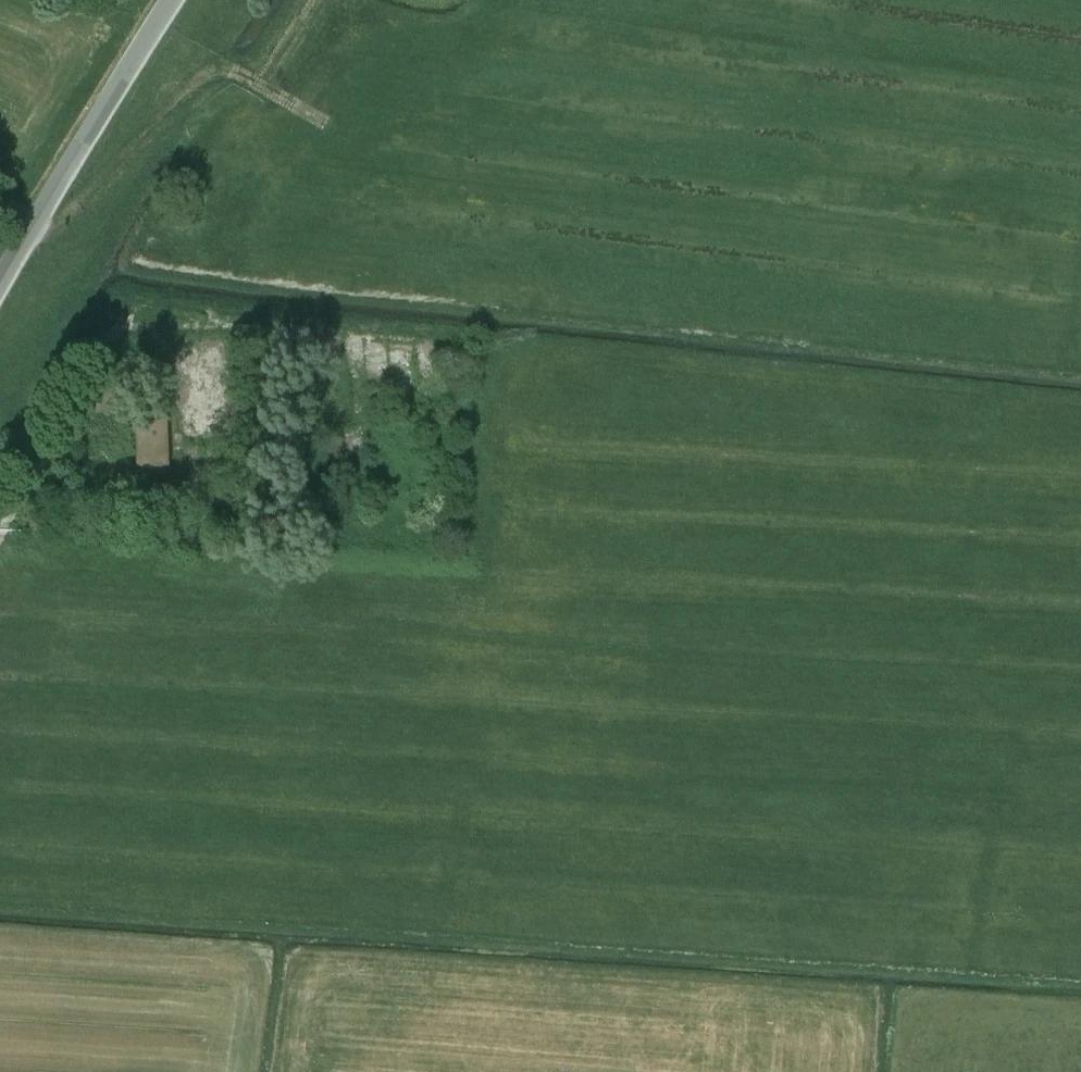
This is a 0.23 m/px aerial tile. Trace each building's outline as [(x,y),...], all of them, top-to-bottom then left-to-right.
[(168,421),(133,422),(133,430),(136,430),(138,468),(170,466),(168,421)]
